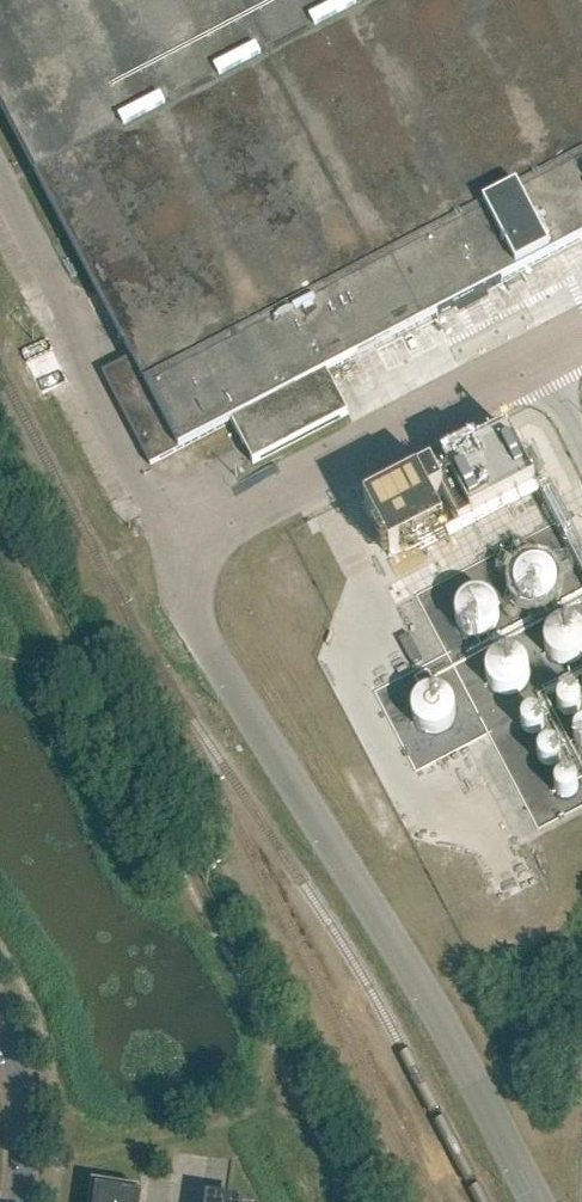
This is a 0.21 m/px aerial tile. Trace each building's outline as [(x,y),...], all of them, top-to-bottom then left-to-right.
[(581,241),(581,0),(0,0),(0,104),(133,359),(104,374),(152,465),(232,422),(254,465),(349,415),(327,374),(581,241)] [(508,432),(429,472),(442,497),(456,524),(471,516),(535,484),(508,432)] [(429,472),(364,505),(390,558),(445,530),(430,502),(442,497),(429,472)] [(551,561),(511,561),(511,600),(551,601),(551,561)] [(451,598),(462,635),(496,625),(485,588),(451,598)] [(581,661),(581,654),(581,624),(544,622),(542,658),(581,661)] [(502,696),(525,676),(500,648),(477,667),(502,696)] [(140,1200),(139,1200),(140,1190),(93,1183),(90,1201),(140,1201),(140,1200)]
